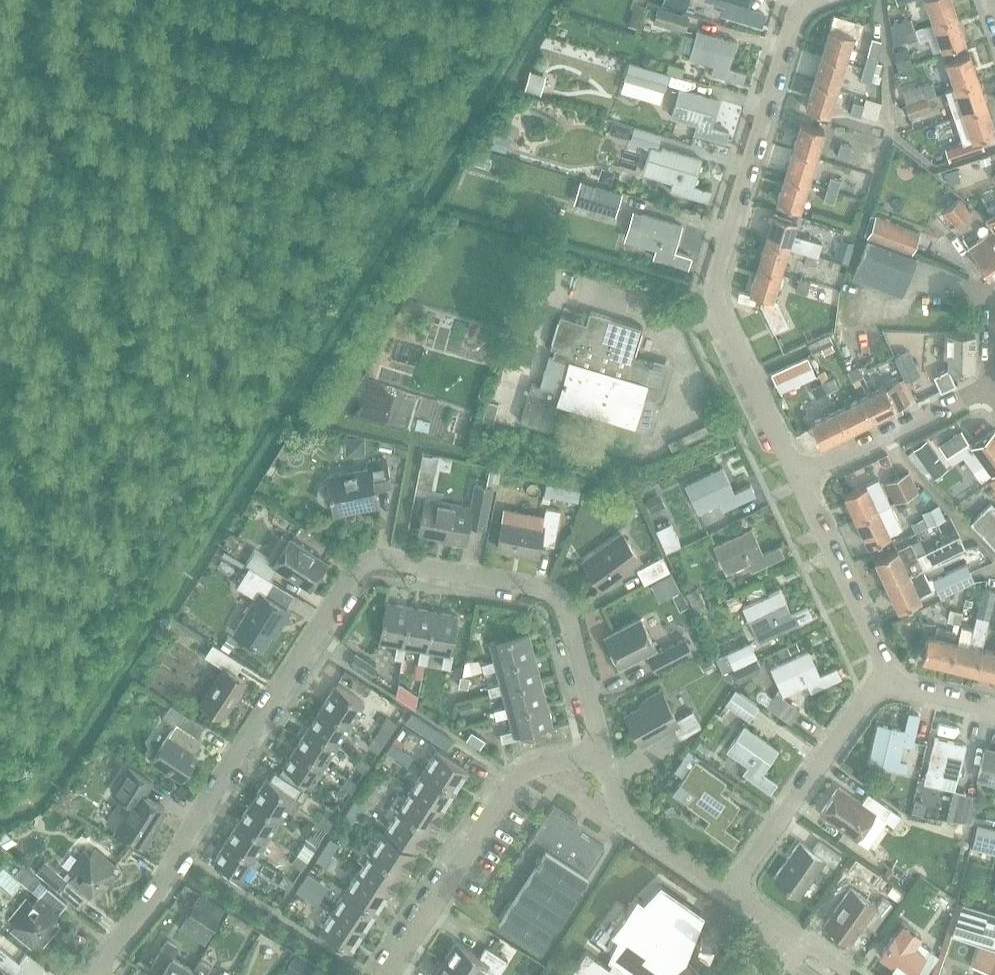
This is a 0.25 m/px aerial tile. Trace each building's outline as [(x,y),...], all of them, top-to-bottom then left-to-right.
[(634,7),(649,10),(651,0),(636,0),(634,7)] [(729,5),(727,14),(760,24),(764,13),(746,8),(749,0),(713,0),(729,5)] [(956,15),(951,0),(926,0),(933,22),(956,15)] [(653,22),(683,31),(688,16),(658,7),(653,22)] [(821,54),(844,62),(846,55),(853,57),(855,49),(849,47),(853,35),(858,36),(862,23),(834,14),(821,54)] [(956,15),(933,22),(942,49),(965,41),(956,15)] [(904,32),(915,29),(911,17),(900,20),(904,32)] [(697,29),(688,57),(714,64),(711,73),(743,83),(746,72),(729,67),(736,41),(697,29)] [(915,29),(904,32),(907,44),(918,40),(915,29)] [(862,67),(878,72),(881,64),(876,62),(877,58),(876,58),(881,41),(871,38),(862,67)] [(897,69),(913,65),(907,46),(892,50),(897,69)] [(955,87),(978,79),(969,52),(946,60),(955,87)] [(836,88),(844,62),(821,54),(813,81),(836,88)] [(541,55),(538,74),(551,76),(554,57),(541,55)] [(677,60),(676,69),(695,71),(696,62),(677,60)] [(624,77),(663,89),(668,74),(629,62),(624,77)] [(878,74),(878,72),(862,67),(859,78),(870,81),(873,72),(878,74)] [(963,113),(986,105),(978,79),(955,87),(945,90),(953,116),(963,112),(963,113)] [(828,114),(836,88),(813,81),(805,107),(828,114)] [(904,103),(936,93),(931,81),(902,92),(905,102),(904,103)] [(679,88),(671,116),(700,124),(697,133),(725,141),(728,131),(711,126),(719,100),(679,88)] [(936,93),(904,103),(909,116),(930,109),(925,97),(936,93)] [(877,121),(882,106),(864,101),(863,104),(852,101),(849,113),(877,121)] [(953,116),(962,142),(972,138),(972,139),(980,137),(994,132),(994,131),(986,105),(963,113),(963,112),(953,116)] [(792,149),(816,156),(824,129),(801,122),(792,149)] [(633,127),(630,140),(650,146),(643,171),(672,180),(669,188),(707,199),(710,189),(692,184),(700,159),(661,148),(657,147),(661,135),(633,127)] [(983,148),(980,137),(972,139),(972,138),(962,142),(958,143),(962,155),(983,148)] [(491,158),(495,147),(480,141),(476,152),(491,158)] [(846,159),(864,165),(869,151),(840,142),(836,154),(847,157),(846,159)] [(808,183),(816,156),(792,149),(784,176),(808,183)] [(800,209),(808,183),(784,176),(776,202),(800,209)] [(826,188),(836,192),(840,180),(829,176),(826,188)] [(596,187),(590,207),(614,215),(616,210),(621,194),(596,187)] [(833,203),(836,192),(826,188),(822,200),(833,203)] [(944,210),(957,227),(971,216),(958,199),(944,210)] [(806,252),(817,255),(821,242),(793,234),(797,220),(773,213),(765,240),(789,247),(806,252)] [(866,236),(911,253),(920,230),(875,213),(866,236)] [(642,215),(634,242),(663,250),(661,259),(688,267),(691,256),(673,251),(680,226),(642,215)] [(994,273),(994,228),(967,247),(988,277),(994,273)] [(833,258),(847,262),(854,242),(840,237),(833,258)] [(854,276),(901,294),(916,257),(868,239),(854,276)] [(781,273),(789,247),(765,240),(757,266),(781,273)] [(813,267),(817,255),(806,252),(802,264),(813,267)] [(757,266),(749,292),(763,297),(761,303),(774,331),(789,324),(778,300),(773,299),(781,273),(757,266)] [(794,290),(806,294),(809,281),(798,278),(794,290)] [(632,360),(642,328),(589,311),(586,323),(559,315),(550,348),(554,349),(552,357),(549,356),(540,385),(530,382),(519,420),(549,429),(557,401),(652,429),(660,402),(655,400),(665,368),(634,358),(633,360),(632,360)] [(817,336),(840,327),(836,315),(812,325),(817,336)] [(810,342),(815,352),(834,342),(828,332),(810,342)] [(958,368),(974,368),(974,332),(945,332),(944,356),(948,356),(948,367),(934,375),(941,390),(955,384),(952,376),(958,372),(958,368)] [(889,347),(873,353),(880,373),(896,367),(889,347)] [(894,358),(905,381),(920,373),(909,351),(894,358)] [(770,372),(779,391),(815,375),(807,356),(770,372)] [(845,371),(840,359),(833,362),(831,356),(813,364),(821,381),(845,371)] [(846,370),(851,380),(862,375),(857,364),(846,370)] [(822,382),(827,392),(837,387),(832,377),(822,382)] [(886,386),(860,398),(871,420),(896,408),(909,401),(899,380),(886,386)] [(815,397),(827,392),(822,382),(810,387),(815,397)] [(489,404),(500,407),(505,388),(494,385),(489,404)] [(845,432),(871,420),(860,398),(835,410),(845,432)] [(482,423),(501,428),(505,414),(486,409),(482,423)] [(820,443),(845,432),(835,410),(810,422),(820,443)] [(943,449),(951,462),(963,453),(974,468),(985,460),(993,472),(994,470),(994,429),(994,428),(971,445),(960,429),(939,444),(943,449)] [(926,440),(914,449),(926,466),(938,457),(926,440)] [(378,449),(390,452),(392,444),(380,441),(378,449)] [(499,451),(492,466),(503,471),(510,457),(499,451)] [(358,506),(359,509),(377,505),(374,490),(391,486),(385,458),(367,463),(368,468),(326,478),(326,480),(322,482),(321,484),(319,486),(317,490),(317,496),(319,500),(322,503),(327,504),(332,504),(334,511),(358,506)] [(750,486),(733,493),(721,469),(685,486),(697,511),(718,501),(722,510),(754,495),(750,486)] [(886,482),(895,501),(917,490),(908,471),(886,482)] [(856,519),(890,504),(878,478),(844,494),(856,519)] [(469,523),(484,526),(491,487),(474,483),(470,506),(425,498),(419,531),(447,536),(446,540),(465,544),(469,523)] [(577,500),(579,490),(546,484),(544,493),(577,500)] [(991,502),(971,520),(994,548),(994,506),(991,502)] [(890,504),(856,519),(868,545),(890,534),(902,528),(890,504)] [(540,543),(554,545),(560,509),(545,507),(542,525),(502,518),(497,547),(522,551),(522,553),(538,556),(540,543)] [(655,529),(665,551),(680,544),(669,522),(655,529)] [(778,546),(762,554),(750,530),(714,547),(725,572),(753,559),(757,567),(782,556),(778,546)] [(583,561),(602,587),(641,560),(621,533),(583,561)] [(922,569),(965,547),(959,535),(917,556),(911,543),(875,559),(887,586),(922,569)] [(246,564),(249,566),(270,579),(278,567),(309,587),(326,561),(290,538),(274,562),(255,550),(246,564)] [(637,570),(645,584),(670,570),(662,556),(637,570)] [(922,569),(887,586),(899,610),(920,599),(919,596),(932,590),(931,588),(936,585),(941,596),(974,581),(967,564),(933,580),(926,578),(922,569)] [(274,581),(270,579),(249,566),(237,586),(255,598),(234,632),(261,649),(276,625),(279,627),(290,610),(265,595),(274,581)] [(676,584),(671,574),(651,584),(656,594),(676,584)] [(686,593),(695,611),(706,606),(697,588),(686,593)] [(982,648),(992,608),(994,594),(994,591),(983,589),(974,629),(961,626),(957,642),(955,641),(949,665),(977,671),(982,648)] [(806,607),(790,614),(779,590),(743,607),(758,641),(811,617),(806,607)] [(402,647),(410,608),(386,603),(379,642),(395,646),(393,659),(403,660),(405,648),(402,647)] [(425,651),(433,612),(410,608),(402,647),(405,648),(420,650),(417,663),(426,665),(428,652),(425,651)] [(425,651),(428,652),(443,655),(440,668),(449,669),(452,656),(449,656),(457,617),(433,612),(425,651)] [(685,639),(659,653),(641,619),(605,637),(620,665),(647,652),(657,671),(693,653),(685,639)] [(688,634),(699,654),(708,649),(695,625),(689,629),(688,634)] [(496,666),(534,656),(528,632),(490,642),(495,660),(482,663),(484,672),(497,669),(496,666)] [(949,665),(955,641),(929,635),(923,658),(949,665)] [(732,667),(733,668),(757,657),(749,642),(715,659),(722,672),(732,667)] [(200,703),(223,716),(245,680),(235,674),(242,663),(212,644),(204,656),(223,668),(200,703)] [(982,648),(977,671),(994,676),(994,651),(982,648)] [(836,667),(819,675),(808,650),(771,668),(783,694),(811,681),(815,689),(840,677),(836,667)] [(348,664),(370,678),(377,667),(355,653),(348,664)] [(502,689),(540,679),(534,656),(496,666),(497,669),(501,683),(488,687),(490,696),(503,692),(502,689)] [(508,712),(546,703),(540,679),(502,689),(503,692),(507,707),(494,710),(496,719),(509,716),(508,712)] [(321,706),(349,724),(362,703),(334,685),(321,706)] [(693,711),(677,720),(661,691),(646,699),(648,703),(626,715),(642,745),(675,727),(681,738),(702,727),(693,711)] [(727,704),(750,720),(759,707),(736,691),(727,704)] [(769,707),(792,724),(800,711),(776,694),(769,707)] [(508,712),(509,716),(513,730),(500,734),(502,742),(515,739),(515,737),(553,727),(546,703),(508,712)] [(150,760),(181,780),(193,762),(189,759),(201,741),(175,723),(183,712),(170,704),(162,716),(174,724),(150,760)] [(336,744),(349,724),(321,706),(308,726),(336,744)] [(903,738),(912,741),(919,714),(909,712),(905,729),(878,723),(869,762),(896,769),(903,738)] [(405,720),(447,748),(452,740),(409,713),(405,720)] [(380,726),(390,732),(395,723),(386,717),(380,726)] [(324,763),(336,744),(308,726),(296,745),(324,763)] [(748,775),(770,790),(777,781),(762,771),(777,749),(744,726),(728,749),(754,767),(748,775)] [(938,773),(957,778),(966,744),(935,737),(924,782),(936,785),(938,773)] [(368,746),(376,752),(381,744),(373,738),(368,746)] [(396,757),(402,749),(391,742),(385,750),(396,757)] [(296,745),(277,775),(303,791),(309,783),(310,784),(324,763),(296,745)] [(402,749),(396,757),(407,764),(412,756),(402,749)] [(977,777),(994,781),(994,751),(984,749),(977,777)] [(423,769),(449,786),(453,780),(457,783),(466,770),(435,750),(423,769)] [(687,751),(674,770),(684,777),(681,782),(697,793),(689,805),(710,820),(705,827),(731,846),(738,837),(724,827),(739,805),(720,792),(726,784),(708,771),(695,762),(698,758),(687,751)] [(354,767),(363,772),(369,764),(360,758),(354,767)] [(116,827),(142,843),(164,807),(143,795),(151,782),(128,767),(113,792),(131,803),(116,827)] [(445,792),(449,786),(423,769),(410,789),(441,809),(450,795),(445,792)] [(252,799),(280,817),(298,789),(273,773),(268,781),(265,779),(252,799)] [(341,786),(350,792),(355,784),(346,779),(341,786)] [(838,786),(819,813),(856,838),(875,812),(884,818),(887,821),(893,825),(901,815),(891,808),(868,792),(861,802),(838,786)] [(439,811),(441,809),(410,789),(405,797),(398,793),(390,804),(421,824),(426,817),(435,822),(441,813),(439,811)] [(959,820),(965,793),(952,789),(945,818),(959,820)] [(915,792),(902,790),(900,805),(912,808),(915,792)] [(994,827),(994,821),(972,816),(977,795),(965,793),(959,820),(965,821),(976,822),(994,827)] [(349,807),(358,813),(365,802),(355,796),(349,807)] [(268,837),(280,817),(252,799),(239,819),(268,837)] [(419,828),(421,824),(390,804),(385,813),(392,817),(385,827),(416,847),(419,843),(421,844),(428,833),(419,828)] [(497,918),(540,946),(604,847),(573,827),(577,820),(553,804),(499,887),(512,895),(497,918)] [(351,823),(358,813),(349,807),(342,817),(351,823)] [(317,823),(326,828),(331,821),(322,815),(317,823)] [(255,856),(268,837),(239,819),(227,838),(255,856)] [(973,837),(976,822),(965,821),(961,835),(973,837)] [(976,822),(973,837),(974,838),(971,847),(994,852),(994,827),(976,822)] [(364,845),(395,865),(397,861),(406,867),(413,857),(411,855),(413,852),(382,832),(377,841),(370,836),(364,845)] [(304,843),(312,849),(317,841),(309,835),(304,843)] [(322,848),(331,854),(338,843),(329,837),(322,848)] [(242,877),(255,856),(227,838),(214,859),(242,877)] [(834,866),(841,856),(818,840),(811,850),(799,841),(773,878),(799,896),(825,860),(834,866)] [(395,865),(364,845),(356,858),(363,862),(358,869),(389,889),(390,887),(392,889),(399,878),(390,872),(392,869),(397,872),(400,868),(395,865)] [(107,871),(112,865),(93,848),(88,855),(82,850),(66,870),(72,874),(67,880),(44,861),(34,872),(77,907),(91,890),(97,896),(114,876),(107,871)] [(324,864),(331,854),(322,848),(315,859),(324,864)] [(291,863),(300,869),(305,861),(296,855),(291,863)] [(25,900),(10,920),(16,925),(10,932),(30,947),(35,941),(42,946),(57,926),(51,921),(65,904),(66,902),(21,865),(13,876),(38,896),(31,905),(25,900)] [(379,904),(389,889),(358,869),(346,889),(372,905),(375,901),(379,904)] [(277,883),(287,889),(291,881),(282,875),(277,883)] [(305,897),(310,889),(300,882),(294,890),(305,897)] [(659,883),(642,899),(636,895),(613,928),(618,932),(608,954),(614,957),(608,966),(585,950),(567,974),(694,974),(698,969),(684,953),(702,913),(659,883)] [(882,896),(876,905),(850,887),(824,924),(850,942),(864,922),(874,929),(892,903),(882,896)] [(310,889),(305,897),(316,904),(321,895),(310,889)] [(367,913),(372,905),(346,889),(333,908),(364,928),(372,916),(367,913)] [(961,903),(951,933),(994,947),(994,914),(961,903)] [(185,916),(210,932),(218,920),(192,905),(185,916)] [(351,948),(364,928),(333,908),(320,929),(346,945),(351,948)] [(880,953),(893,963),(894,964),(895,963),(905,970),(905,971),(910,974),(914,968),(924,974),(938,956),(928,948),(916,940),(920,934),(902,922),(880,953)] [(698,934),(697,935),(705,941),(706,940),(704,939),(707,931),(709,931),(709,930),(700,928),(699,930),(700,930),(698,934)] [(192,970),(170,957),(176,946),(166,940),(148,967),(159,973),(158,974),(189,974),(192,970)] [(445,960),(468,974),(498,974),(508,960),(486,946),(479,956),(457,941),(445,960)] [(23,966),(0,948),(0,974),(16,974),(23,966)] [(210,966),(198,959),(192,970),(189,974),(204,974),(210,966)] [(435,974),(468,974),(445,960),(435,974)]
